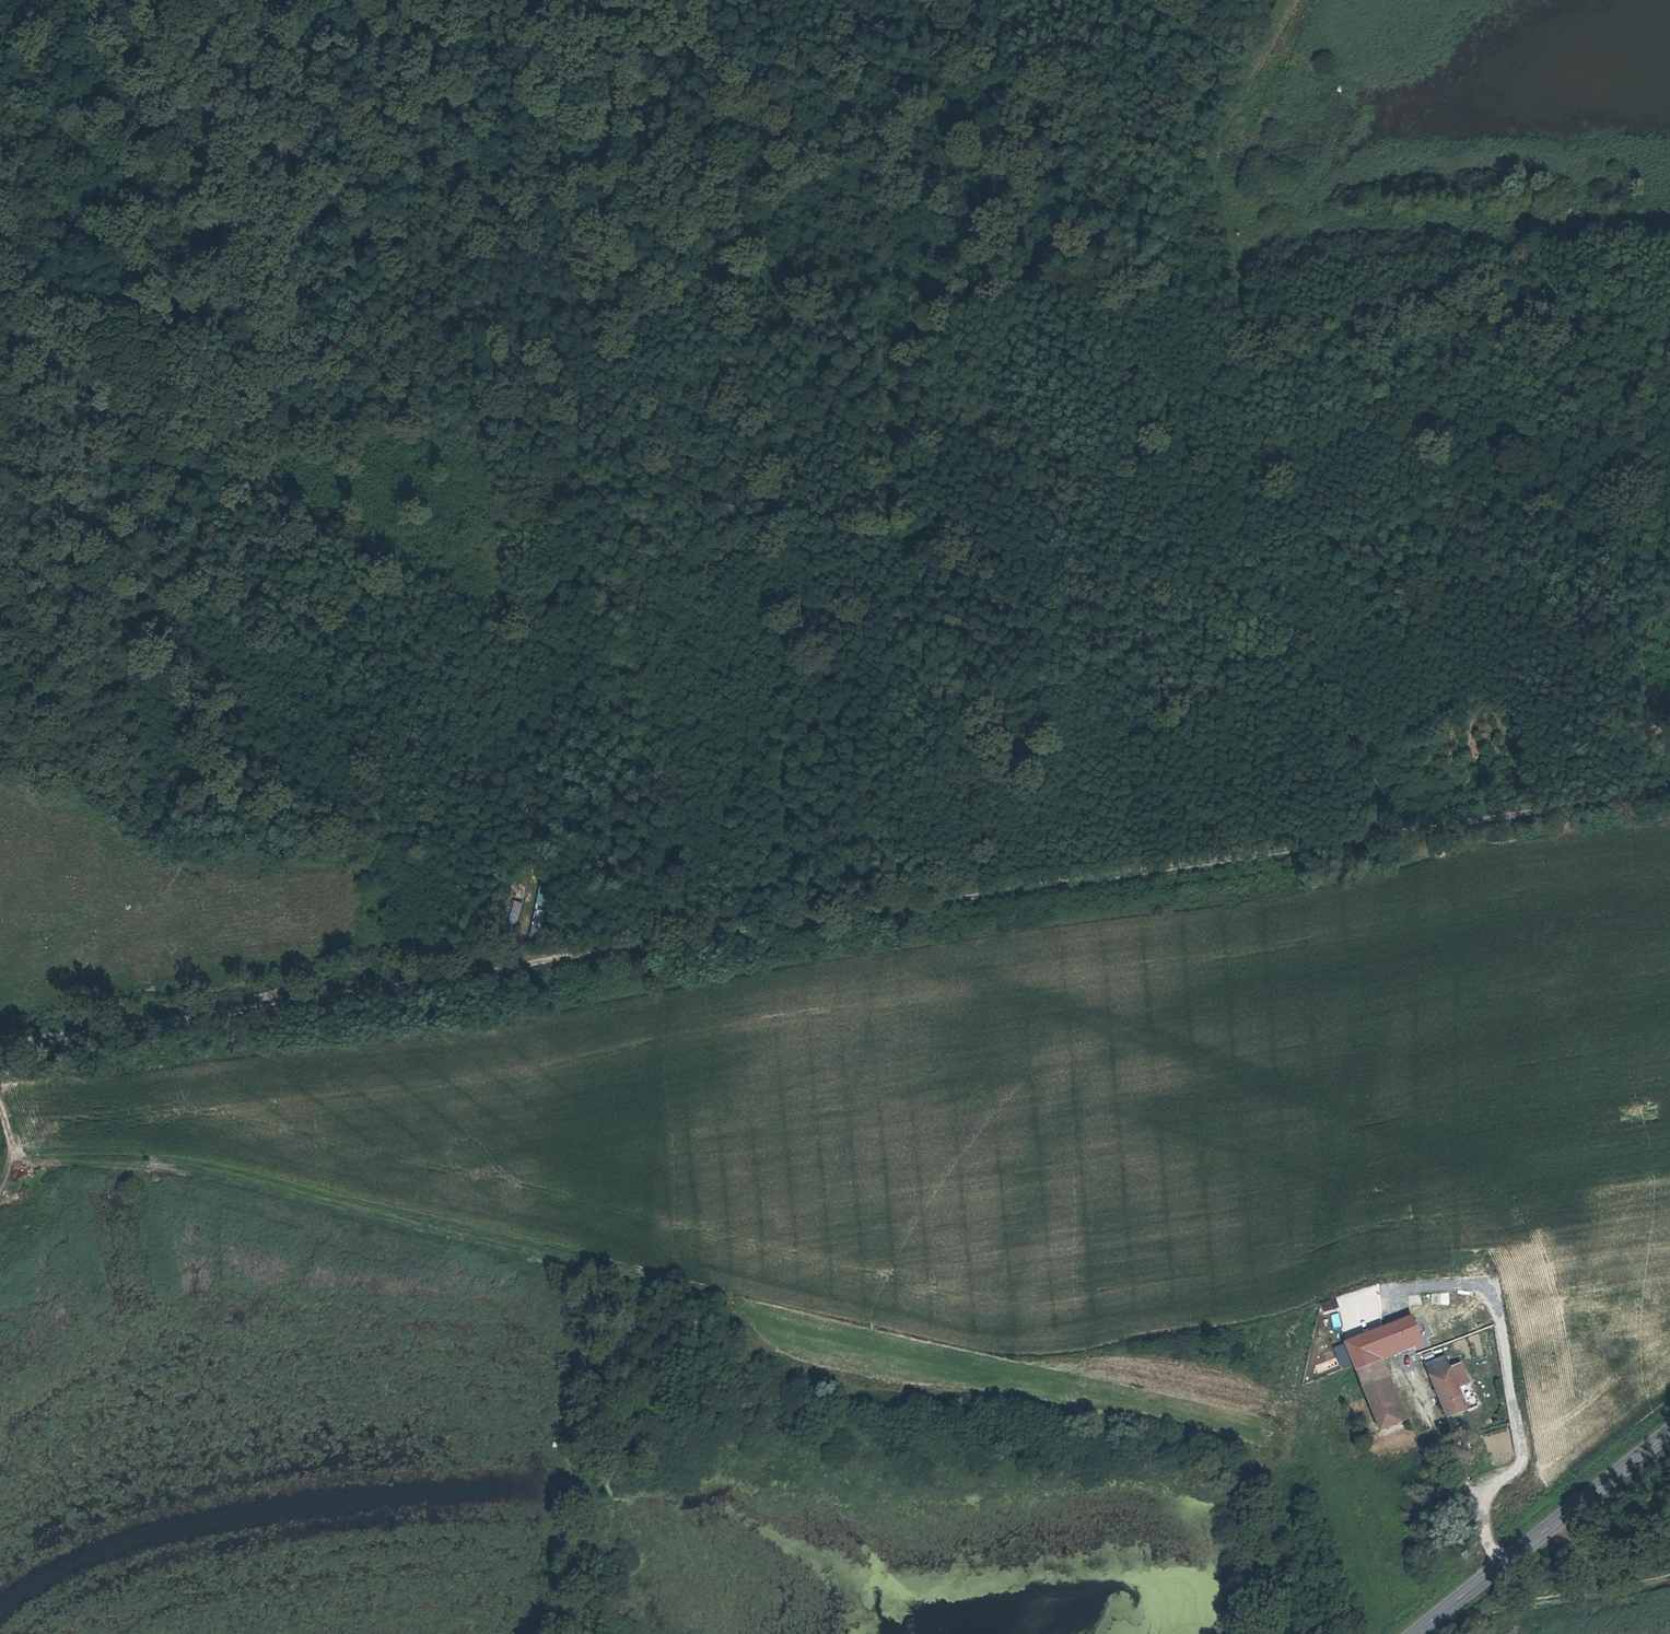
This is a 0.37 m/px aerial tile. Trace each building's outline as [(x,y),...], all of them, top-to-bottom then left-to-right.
[(1351,98),(1354,89),(1339,82),(1335,91),(1351,98)] [(520,914),(523,888),(514,887),(511,913),(520,914)] [(548,914),(552,890),(539,887),(534,911),(548,914)] [(530,917),(531,931),(545,930),(544,916),(530,917)] [(1363,1363),(1383,1356),(1391,1353),(1427,1339),(1429,1338),(1428,1337),(1422,1319),(1355,1343),(1363,1363)] [(1416,1419),(1391,1353),(1383,1356),(1393,1381),(1409,1422),(1416,1419)] [(1363,1363),(1374,1389),(1393,1381),(1383,1356),(1363,1363)] [(1455,1419),(1473,1413),(1466,1391),(1476,1386),(1470,1367),(1459,1371),(1455,1360),(1436,1366),(1455,1419)] [(1409,1422),(1393,1381),(1374,1389),(1390,1430),(1409,1422)] [(1631,1461),(1615,1472),(1620,1480),(1637,1469),(1631,1461)] [(1458,1527),(1453,1530),(1457,1539),(1462,1537),(1458,1527)]
